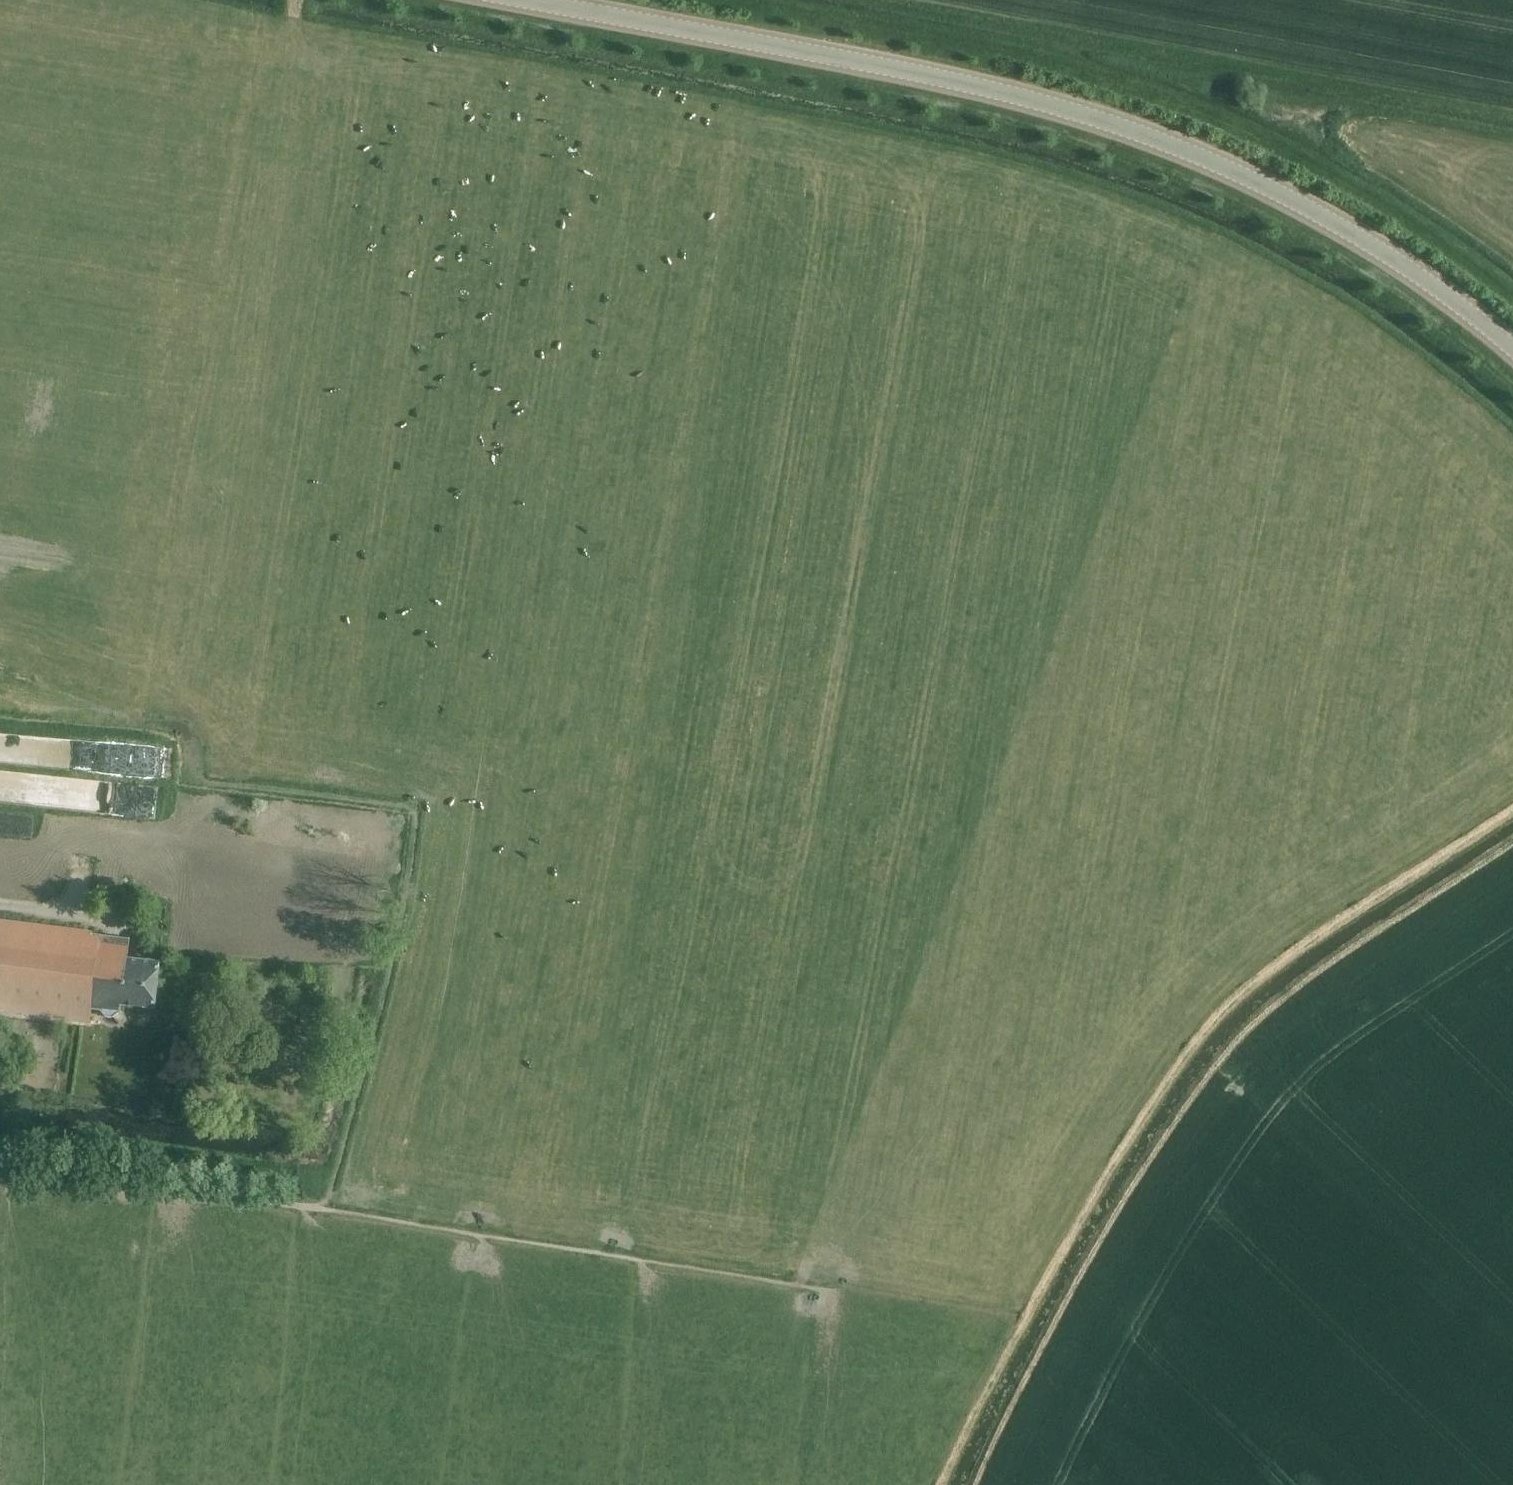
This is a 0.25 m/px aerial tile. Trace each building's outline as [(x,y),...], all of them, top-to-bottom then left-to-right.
[(0,917),(0,1008),(89,1020),(91,1008),(100,1009),(104,1015),(112,1016),(121,1009),(122,1004),(153,1008),(159,961),(128,956),(131,938),(94,932),(94,930),(0,917)]
